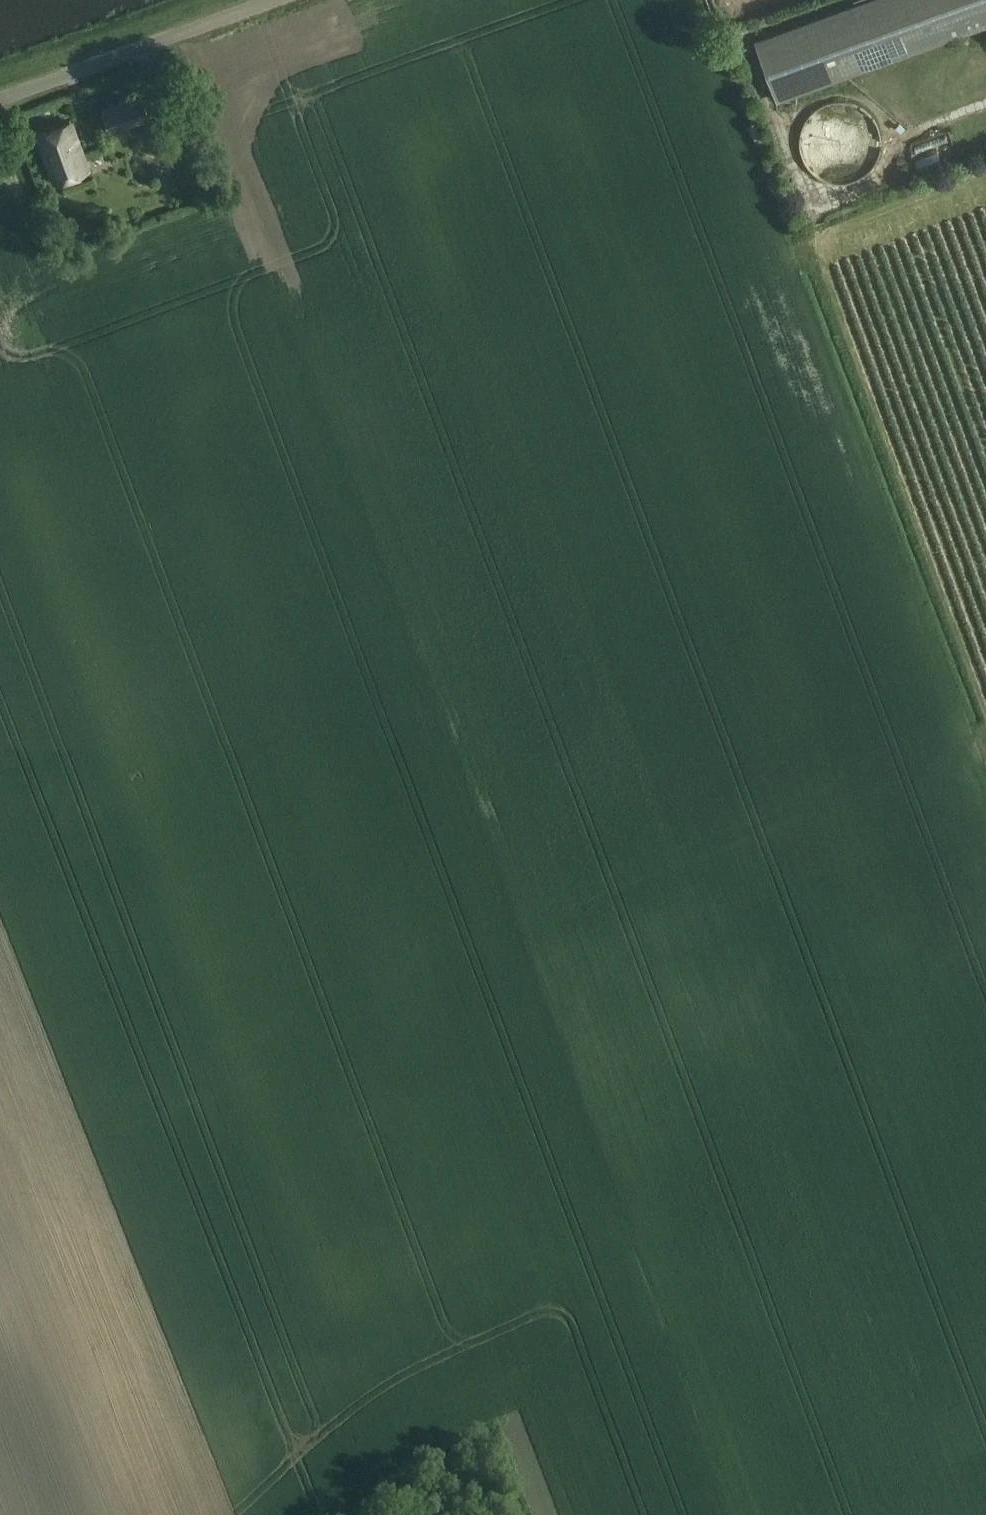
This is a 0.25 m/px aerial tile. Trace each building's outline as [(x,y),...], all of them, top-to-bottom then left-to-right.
[(758,42),(780,101),(985,27),(985,0),(875,0),(758,42)] [(150,119),(142,96),(102,110),(110,132),(150,119)] [(844,103),(840,103),(837,103),(834,103),(831,104),(828,104),(823,106),(820,107),(817,109),(814,111),(812,113),(810,115),(808,117),(806,119),(804,122),(803,124),(801,127),(800,129),(799,132),(798,135),(798,138),(797,141),(797,143),(797,146),(797,149),(798,152),(798,155),(799,158),(800,160),(801,163),(803,166),(804,168),(806,170),(808,173),(811,176),(814,178),(815,179),(818,181),(820,182),(824,184),(830,185),(834,186),(838,186),(841,186),(847,186),(851,185),(855,183),(858,182),(862,180),(865,177),(866,177),(869,175),(871,173),(873,169),(875,167),(877,164),(878,162),(880,158),(881,154),(881,151),(882,148),(882,144),(882,141),(881,138),(881,135),(880,132),(880,131),(878,128),(877,125),(876,123),(874,120),(873,118),(871,116),(869,114),(865,111),(863,109),(860,108),(856,106),(851,104),(848,103),(844,103)] [(89,170),(70,121),(38,133),(57,182),(89,170)] [(923,171),(943,164),(940,156),(920,162),(923,171)]
